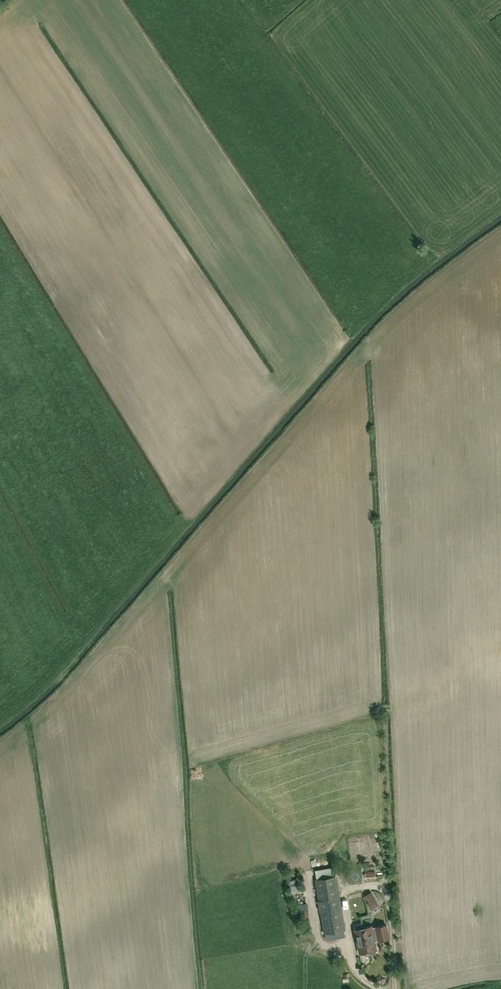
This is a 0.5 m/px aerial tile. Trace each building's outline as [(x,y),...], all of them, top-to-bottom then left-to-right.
[(386,837),(372,836),(371,850),(365,850),(365,854),(386,854),(386,837)] [(336,875),(314,878),(323,933),(345,929),(336,875)] [(363,894),(369,903),(377,898),(371,889),(363,894)] [(371,925),(363,927),(362,921),(356,923),(357,928),(355,929),(360,952),(377,949),(375,940),(390,937),(387,923),(372,927),(371,925)]
